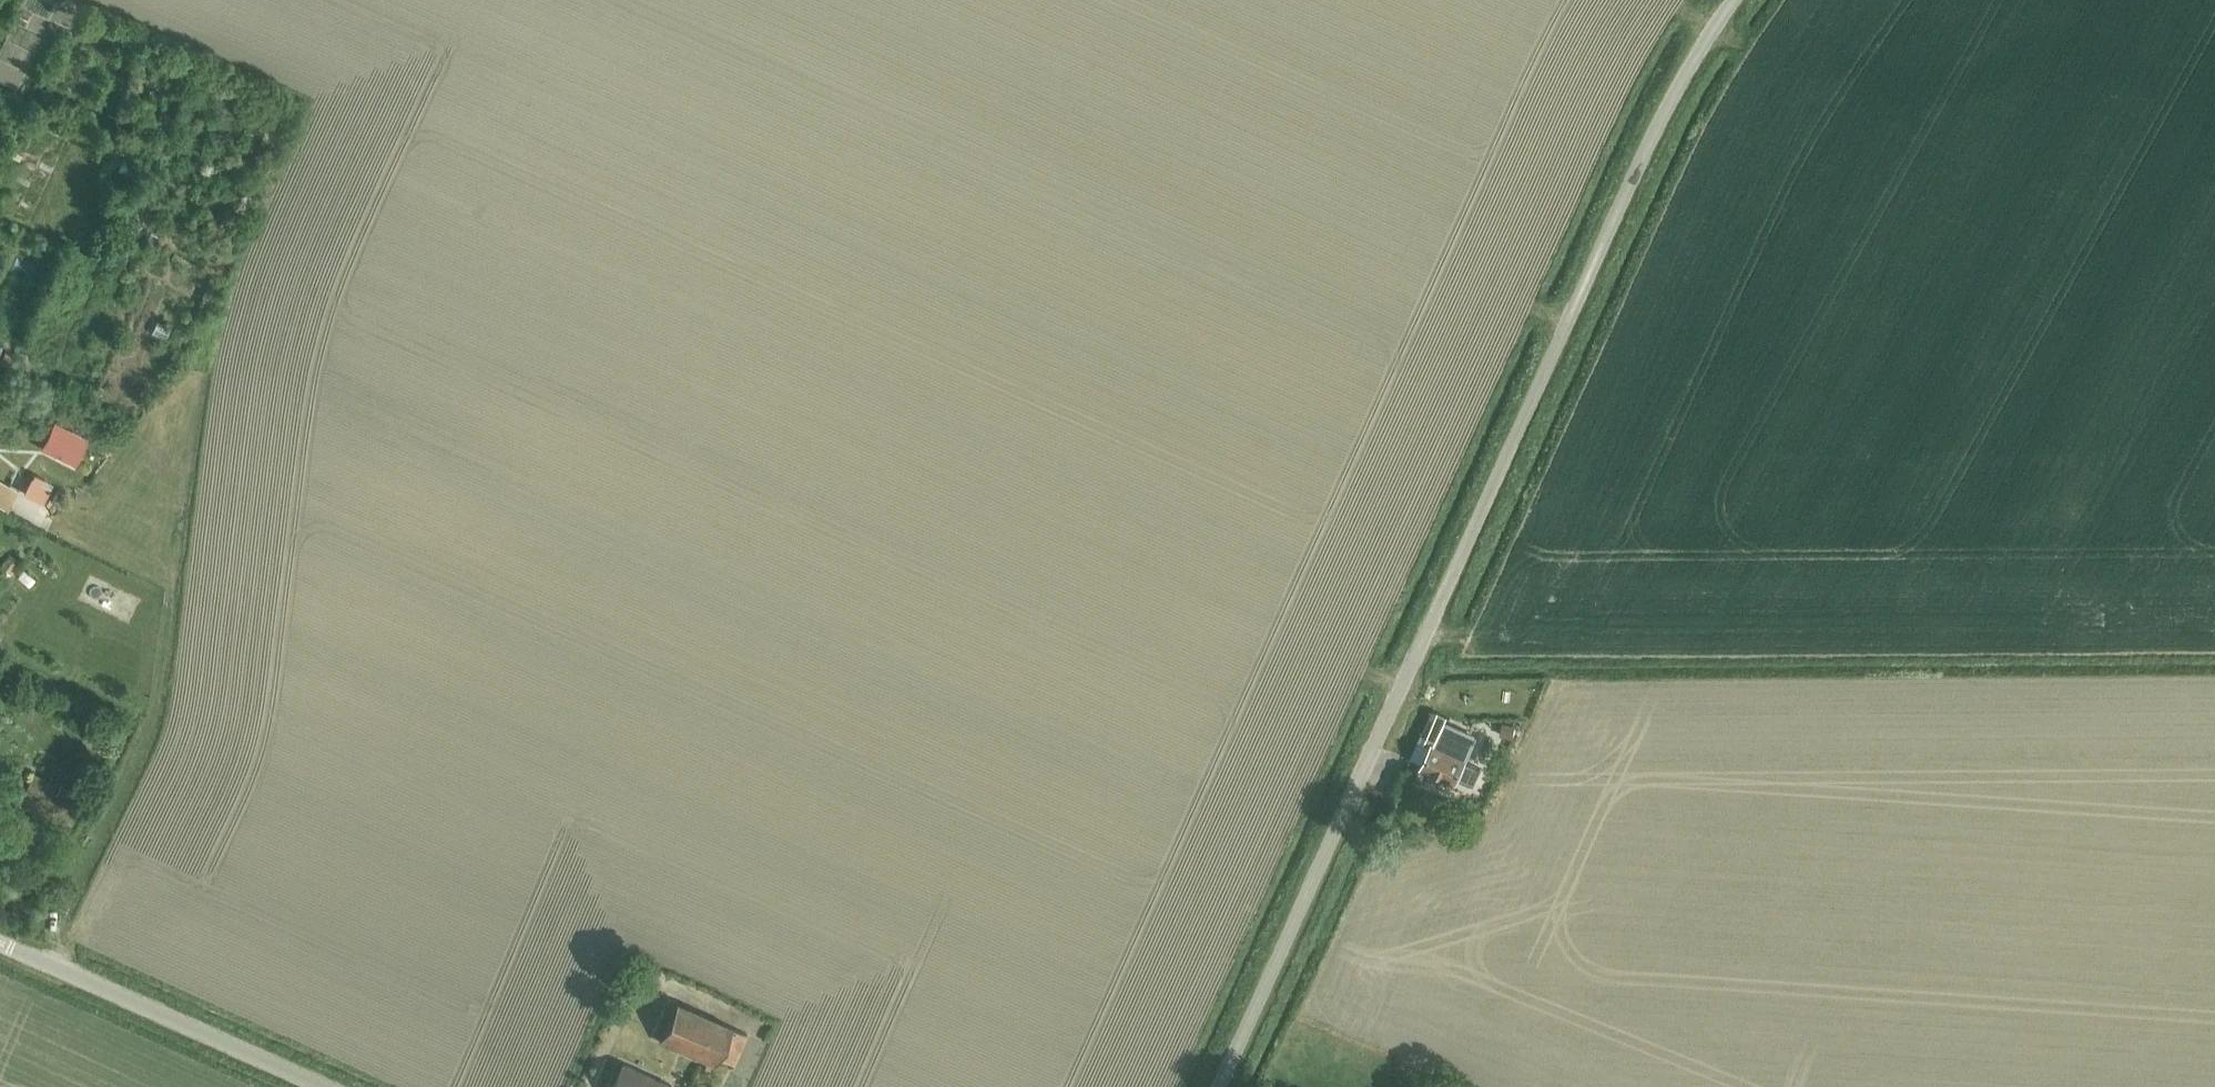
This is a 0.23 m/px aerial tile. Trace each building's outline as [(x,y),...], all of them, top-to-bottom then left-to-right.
[(30,142),(38,123),(27,118),(19,137),(30,142)] [(85,437),(54,422),(43,444),(75,459),(85,437)] [(43,462),(32,479),(49,490),(60,474),(43,462)] [(1422,762),(1421,764),(1454,780),(1456,776),(1472,784),(1480,767),(1464,759),(1467,753),(1469,749),(1475,737),(1446,723),(1444,722),(1444,721),(1436,717),(1428,734),(1437,738),(1434,744),(1431,743),(1422,762)] [(735,1064),(749,1035),(682,1004),(675,1019),(670,1016),(661,1037),(667,1040),(666,1043),(716,1066),(720,1057),(735,1064)] [(629,1065),(618,1086),(674,1086),(629,1065)]
